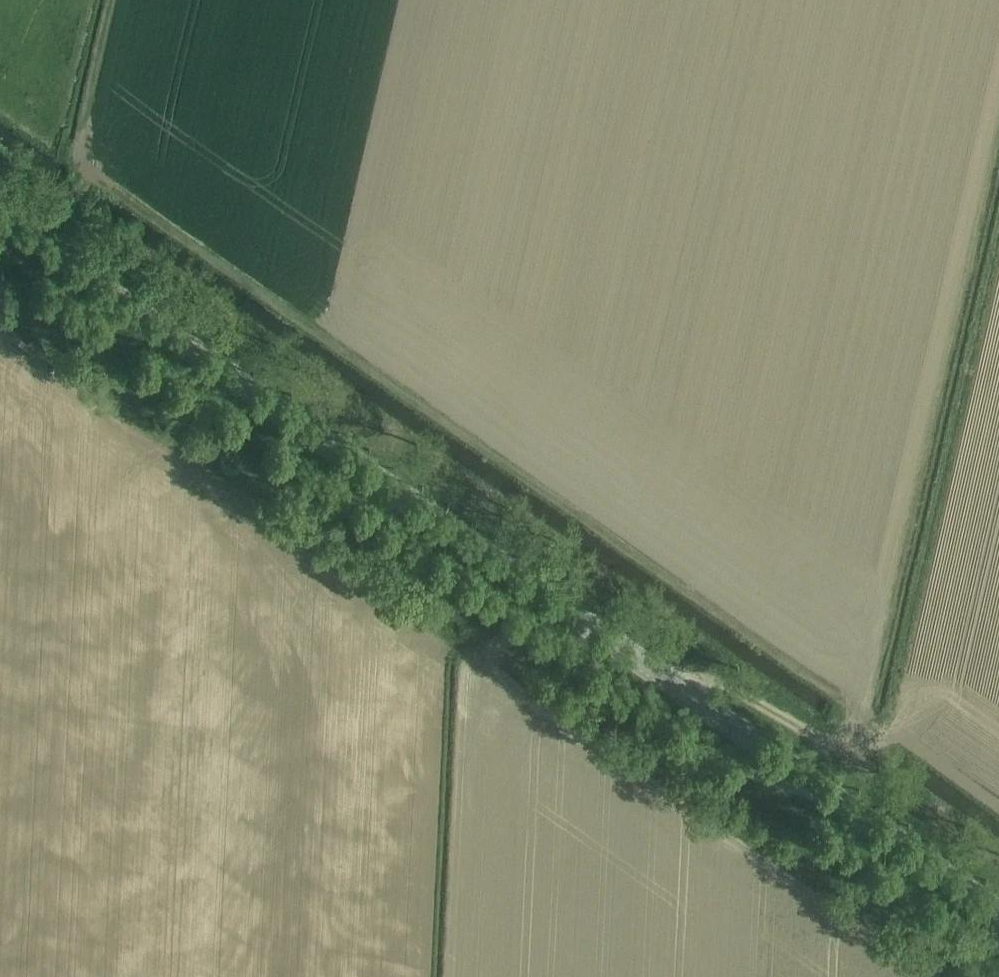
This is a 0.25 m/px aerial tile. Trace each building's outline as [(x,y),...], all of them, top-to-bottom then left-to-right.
[(962,936),(958,942),(966,947),(969,942),(972,938),(964,933),(962,936)]
